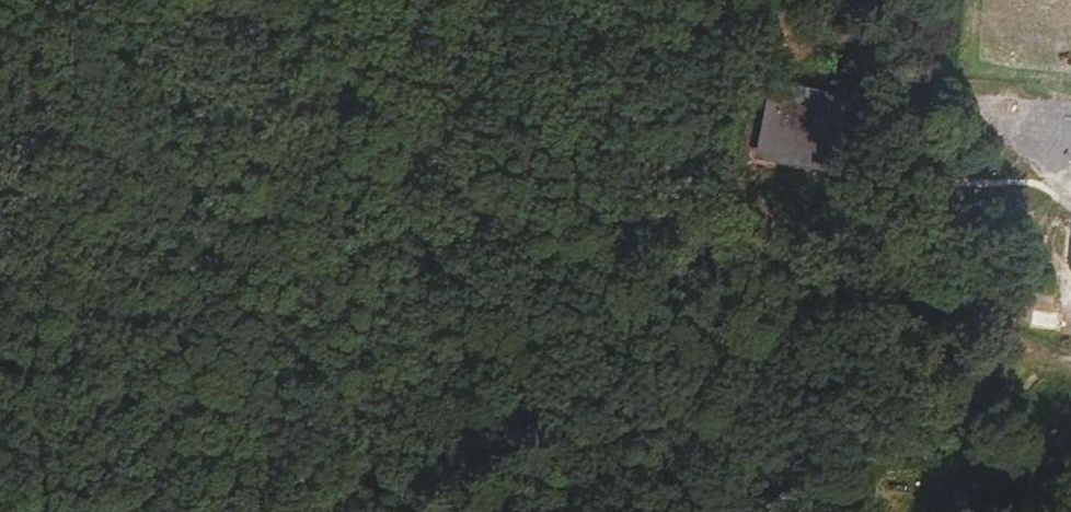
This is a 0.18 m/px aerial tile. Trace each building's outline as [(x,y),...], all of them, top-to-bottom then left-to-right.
[(754,145),(826,155),(837,84),(765,73),(754,145)] [(958,310),(1070,322),(1070,219),(968,208),(958,310)]
